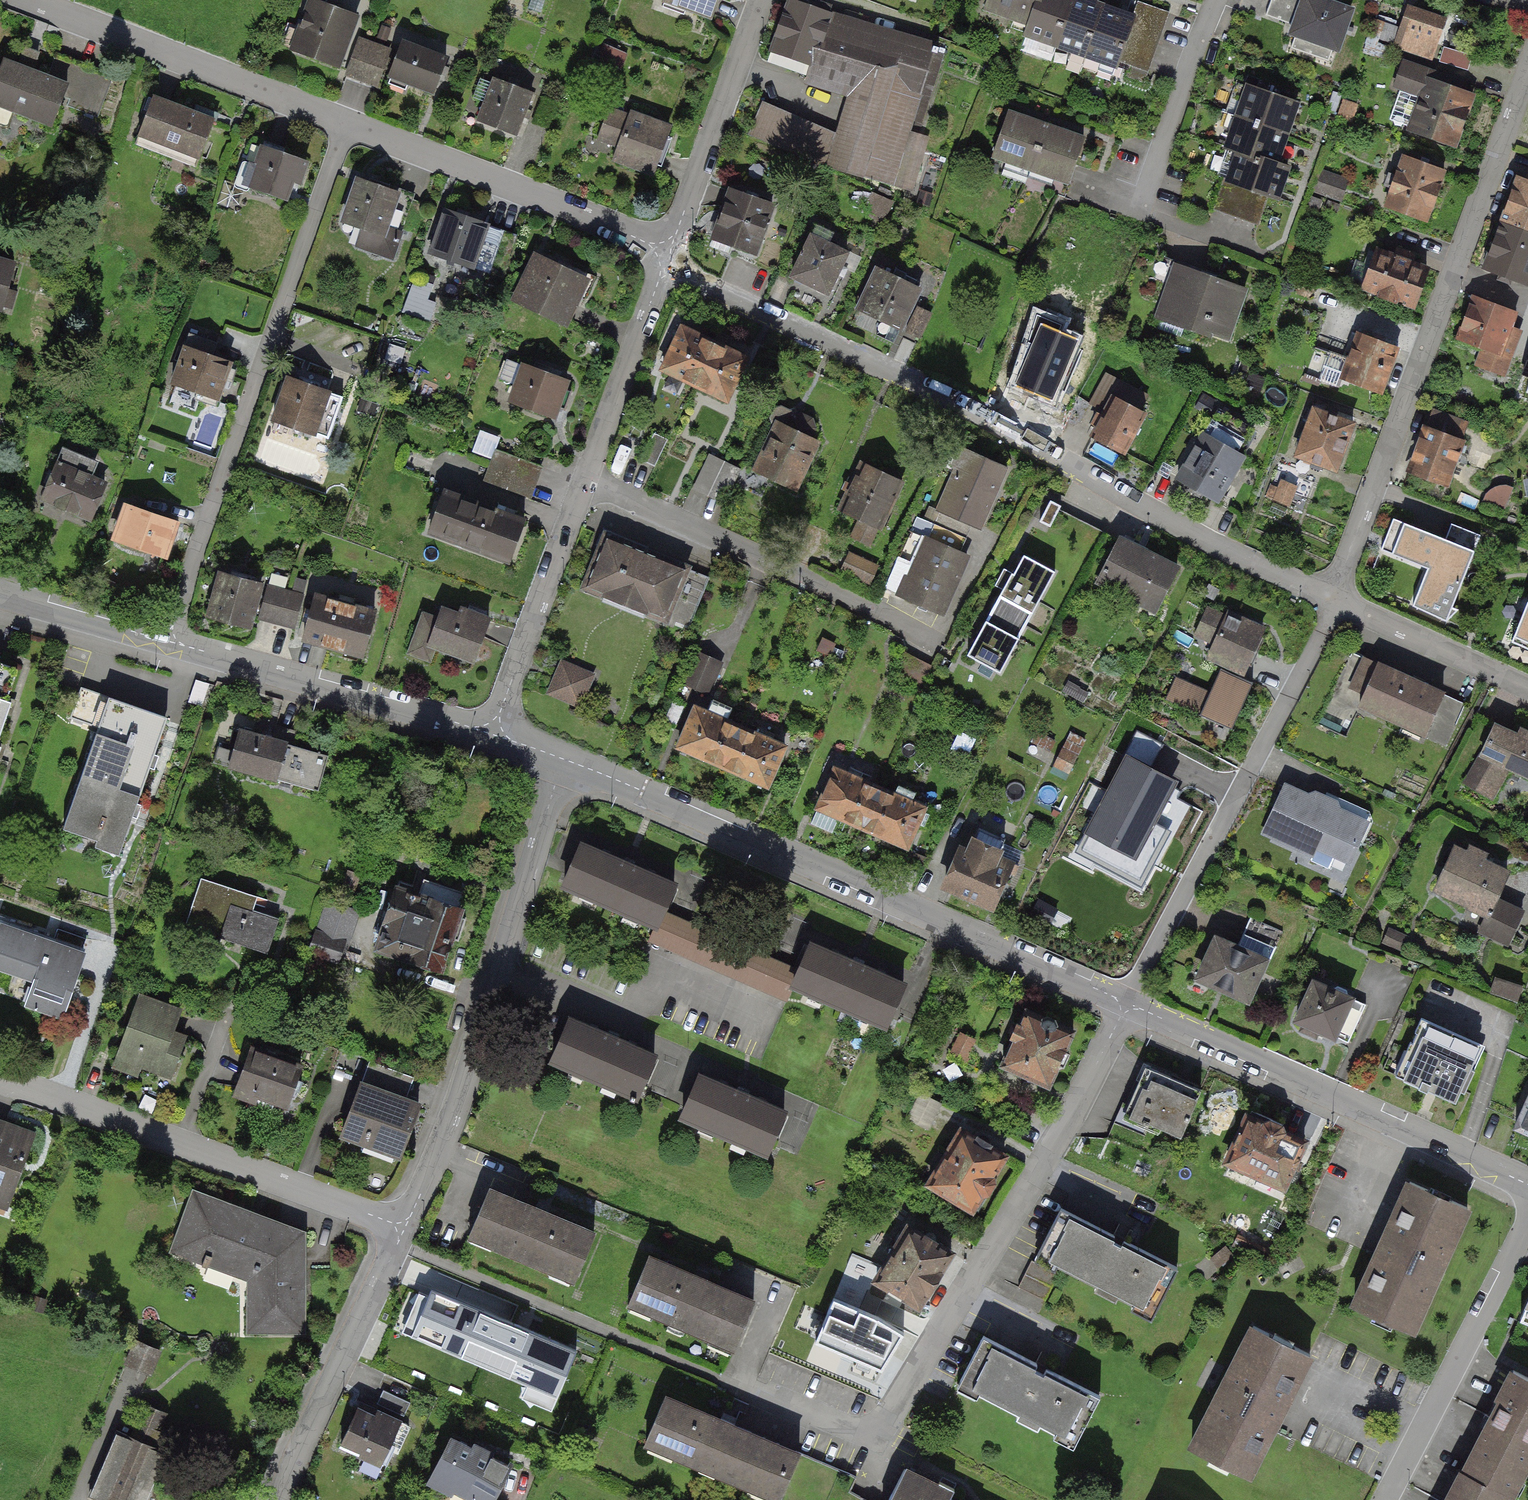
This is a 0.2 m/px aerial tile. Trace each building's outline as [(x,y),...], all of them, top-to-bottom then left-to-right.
[(332,0),(307,0),(289,45),(336,64),(358,10),(332,0)] [(726,0),(668,0),(662,15),(713,34),(726,0)] [(799,0),(783,0),(763,56),(807,71),(828,10),(799,0)] [(980,8),(1025,23),(1032,0),(982,0),(980,8)] [(1019,46),(1048,56),(1067,0),(1034,0),(1019,46)] [(1095,0),(1067,0),(1048,56),(1077,66),(1100,2),(1095,0)] [(1355,0),(1300,0),(1290,30),(1340,46),(1355,0)] [(1148,72),(1169,12),(1137,1),(1116,61),(1148,72)] [(1129,12),(1100,2),(1077,66),(1107,76),(1129,12)] [(1447,22),(1403,8),(1392,44),(1436,58),(1447,22)] [(947,53),(828,10),(807,71),(849,86),(820,165),(897,193),(947,53)] [(392,46),(357,33),(342,73),(377,86),(392,46)] [(447,52),(401,34),(387,69),(434,87),(447,52)] [(1469,73),(1473,57),(1444,49),(1440,65),(1469,73)] [(3,51),(0,58),(0,101),(72,130),(90,85),(3,51)] [(1456,149),(1478,88),(1434,72),(1412,132),(1456,149)] [(492,73),(476,118),(518,133),(534,88),(492,73)] [(1244,82),(1228,128),(1283,146),(1298,99),(1244,82)] [(216,112),(151,87),(131,137),(197,162),(216,112)] [(1046,112),(1008,99),(986,165),(1024,178),(1046,112)] [(651,175),(671,123),(615,102),(595,154),(651,175)] [(1357,107),(1343,102),(1337,118),(1351,123),(1357,107)] [(1084,125),(1046,112),(1024,178),(1061,191),(1084,125)] [(1228,128),(1213,175),(1267,193),(1283,146),(1228,128)] [(232,184),(286,202),(299,164),(244,146),(232,184)] [(1427,219),(1448,162),(1407,147),(1386,204),(1427,219)] [(1496,216),(1527,229),(1527,170),(1516,165),(1496,216)] [(379,247),(401,185),(358,170),(337,232),(379,247)] [(1323,171),(1316,193),(1341,201),(1349,179),(1323,171)] [(771,196),(729,182),(710,241),(751,255),(771,196)] [(1311,196),(1305,211),(1316,216),(1322,201),(1311,196)] [(487,219),(443,206),(429,251),(473,264),(487,219)] [(1476,266),(1522,285),(1527,271),(1527,229),(1496,216),(1476,266)] [(804,229),(784,271),(832,293),(851,251),(804,229)] [(1412,308),(1430,263),(1375,242),(1358,288),(1412,308)] [(593,271),(533,245),(511,294),(572,320),(593,271)] [(1231,344),(1250,279),(1170,255),(1151,320),(1231,344)] [(0,258),(0,307),(4,308),(17,264),(0,258)] [(875,261),(855,308),(901,328),(921,281),(875,261)] [(1520,315),(1466,294),(1441,359),(1495,380),(1520,315)] [(746,359),(682,327),(662,368),(727,399),(746,359)] [(1380,392),(1398,339),(1362,327),(1344,380),(1380,392)] [(216,406),(231,363),(212,356),(217,342),(189,333),(172,382),(197,391),(195,399),(216,406)] [(1026,334),(1007,373),(1054,396),(1073,357),(1026,334)] [(1520,371),(1527,374),(1527,349),(1520,371)] [(563,388),(566,381),(509,360),(502,379),(517,384),(511,400),(553,415),(561,396),(568,398),(570,391),(563,388)] [(342,397),(288,378),(274,418),(328,437),(342,397)] [(1108,395),(1090,433),(1128,451),(1146,413),(1108,395)] [(1332,478),(1356,416),(1316,400),(1292,462),(1332,478)] [(795,487),(817,442),(808,438),(814,427),(811,419),(798,413),(790,416),(789,411),(780,407),(775,409),(772,417),(773,422),(777,424),(756,468),(795,487)] [(1474,435),(1428,418),(1407,473),(1454,490),(1474,435)] [(1246,448),(1198,424),(1171,478),(1220,502),(1246,448)] [(656,465),(669,437),(654,430),(642,459),(656,465)] [(498,442),(479,435),(473,450),(492,457),(483,481),(528,497),(539,466),(495,450),(498,442)] [(66,447),(43,498),(90,518),(105,483),(85,474),(92,458),(66,447)] [(942,511),(936,524),(964,537),(971,522),(980,526),(1005,467),(966,450),(940,510),(942,511)] [(740,469),(709,455),(694,486),(725,501),(740,469)] [(882,525),(903,478),(857,458),(837,506),(882,525)] [(1292,507),(1301,486),(1283,479),(1274,500),(1292,507)] [(524,520),(444,490),(434,517),(443,520),(438,535),(509,561),(524,520)] [(116,539),(164,555),(175,521),(127,505),(116,539)] [(964,537),(935,524),(929,538),(928,537),(902,597),(941,614),(967,555),(958,551),(964,537)] [(1443,545),(1391,525),(1379,555),(1427,574),(1413,610),(1450,625),(1484,537),(1452,525),(1443,545)] [(1180,563),(1119,531),(1094,579),(1155,610),(1180,563)] [(708,578),(607,536),(586,585),(688,627),(708,578)] [(1054,571),(1020,553),(966,653),(1000,671),(1054,571)] [(877,566),(849,554),(842,570),(870,582),(877,566)] [(260,584),(220,573),(209,614),(249,625),(260,584)] [(302,596),(268,586),(259,617),(294,626),(302,596)] [(374,611),(315,595),(303,638),(362,654),(374,611)] [(1510,651),(1527,658),(1527,607),(1510,651)] [(1263,630),(1228,614),(1227,617),(1207,608),(1198,627),(1218,636),(1209,655),(1244,671),(1263,630)] [(476,653),(488,620),(461,610),(459,616),(443,609),(440,618),(425,612),(409,652),(430,660),(436,644),(452,650),(454,645),(476,653)] [(721,658),(693,646),(677,683),(705,695),(721,658)] [(1465,704),(1352,652),(1315,723),(1346,737),(1361,704),(1428,735),(1427,737),(1446,747),(1465,704)] [(23,670),(0,662),(0,735),(1,736),(23,670)] [(590,676),(564,665),(552,691),(578,702),(590,676)] [(1253,682),(1220,668),(1199,715),(1232,729),(1253,682)] [(143,789),(166,716),(102,696),(79,769),(143,789)] [(674,739),(724,761),(741,722),(691,700),(674,739)] [(1477,718),(1460,756),(1476,763),(1465,786),(1492,799),(1511,767),(1527,775),(1527,732),(1521,729),(1517,735),(1477,718)] [(724,761),(774,783),(791,743),(741,722),(724,761)] [(287,736),(240,724),(230,762),(277,774),(287,736)] [(1071,769),(1085,738),(1072,732),(1058,763),(1071,769)] [(1142,886),(1192,792),(1129,758),(1079,852),(1142,886)] [(879,784),(829,762),(811,804),(861,825),(879,784)] [(120,862),(143,789),(79,769),(56,841),(120,862)] [(928,806),(879,784),(861,825),(910,847),(928,806)] [(1368,821),(1286,784),(1263,835),(1345,872),(1368,821)] [(965,824),(937,885),(990,908),(1017,848),(965,824)] [(675,871),(582,835),(563,883),(656,920),(675,871)] [(1519,873),(1452,841),(1430,886),(1497,919),(1519,873)] [(293,910),(197,880),(180,931),(277,962),(293,910)] [(441,972),(463,903),(396,881),(373,949),(441,972)] [(347,965),(363,915),(325,902),(309,953),(347,965)] [(0,920),(0,972),(28,982),(20,1006),(62,1021),(87,951),(0,920)] [(1215,929),(1193,978),(1251,1005),(1273,955),(1215,929)] [(912,978),(811,935),(789,986),(890,1029),(912,978)] [(1370,1002),(1304,968),(1280,1014),(1347,1048),(1370,1002)] [(214,1022),(129,994),(105,1067),(190,1095),(214,1022)] [(1047,1086),(1074,1028),(1026,1006),(999,1064),(1047,1086)] [(660,1051),(569,1012),(547,1063),(638,1102),(660,1051)] [(1421,1014),(1396,1067),(1459,1097),(1485,1043),(1421,1014)] [(302,1068),(239,1048),(222,1102),(284,1122),(302,1068)] [(792,1109),(695,1067),(675,1113),(771,1155),(792,1109)] [(1202,1091),(1145,1067),(1125,1113),(1182,1137),(1202,1091)] [(401,1160),(424,1100),(365,1077),(341,1137),(401,1160)] [(1512,1124),(1527,1130),(1527,1087),(1512,1124)] [(1222,1099),(1211,1122),(1240,1135),(1251,1111),(1222,1099)] [(0,1115),(0,1206),(9,1209),(39,1130),(0,1115)] [(1308,1141),(1252,1115),(1227,1168),(1283,1193),(1308,1141)] [(973,1214),(1009,1153),(960,1124),(924,1185),(973,1214)] [(1419,1331),(1472,1206),(1405,1177),(1352,1303),(1419,1331)] [(605,1232),(490,1184),(467,1237),(582,1285),(605,1232)] [(301,1234),(187,1190),(163,1255),(248,1285),(253,1331),(305,1332),(301,1234)] [(1179,1270),(1058,1205),(1034,1251),(1154,1315),(1179,1270)] [(919,1311),(955,1249),(905,1220),(869,1282),(919,1311)] [(653,1254),(631,1307),(740,1351),(762,1298),(653,1254)] [(579,1353),(416,1285),(396,1331),(520,1383),(515,1395),(554,1412),(579,1353)] [(1517,1317),(1527,1322),(1527,1293),(1517,1317)] [(1309,1358),(1246,1328),(1181,1464),(1244,1495),(1309,1358)] [(1096,1394),(982,1338),(958,1386),(1072,1443),(1096,1394)] [(1472,1452),(1521,1477),(1527,1463),(1527,1376),(1514,1369),(1472,1452)] [(410,1402),(383,1389),(376,1402),(403,1416),(410,1402)] [(664,1395),(643,1446),(775,1499),(785,1499),(805,1453),(664,1395)] [(415,1424),(361,1399),(339,1445),(393,1471),(415,1424)] [(169,1452),(115,1430),(87,1499),(149,1499),(169,1452)] [(451,1436),(430,1476),(477,1499),(494,1499),(511,1468),(451,1436)] [(1447,1499),(1509,1499),(1521,1477),(1472,1452),(1447,1499)] [(905,1465),(887,1499),(953,1499),(948,1497),(952,1489),(905,1465)]
